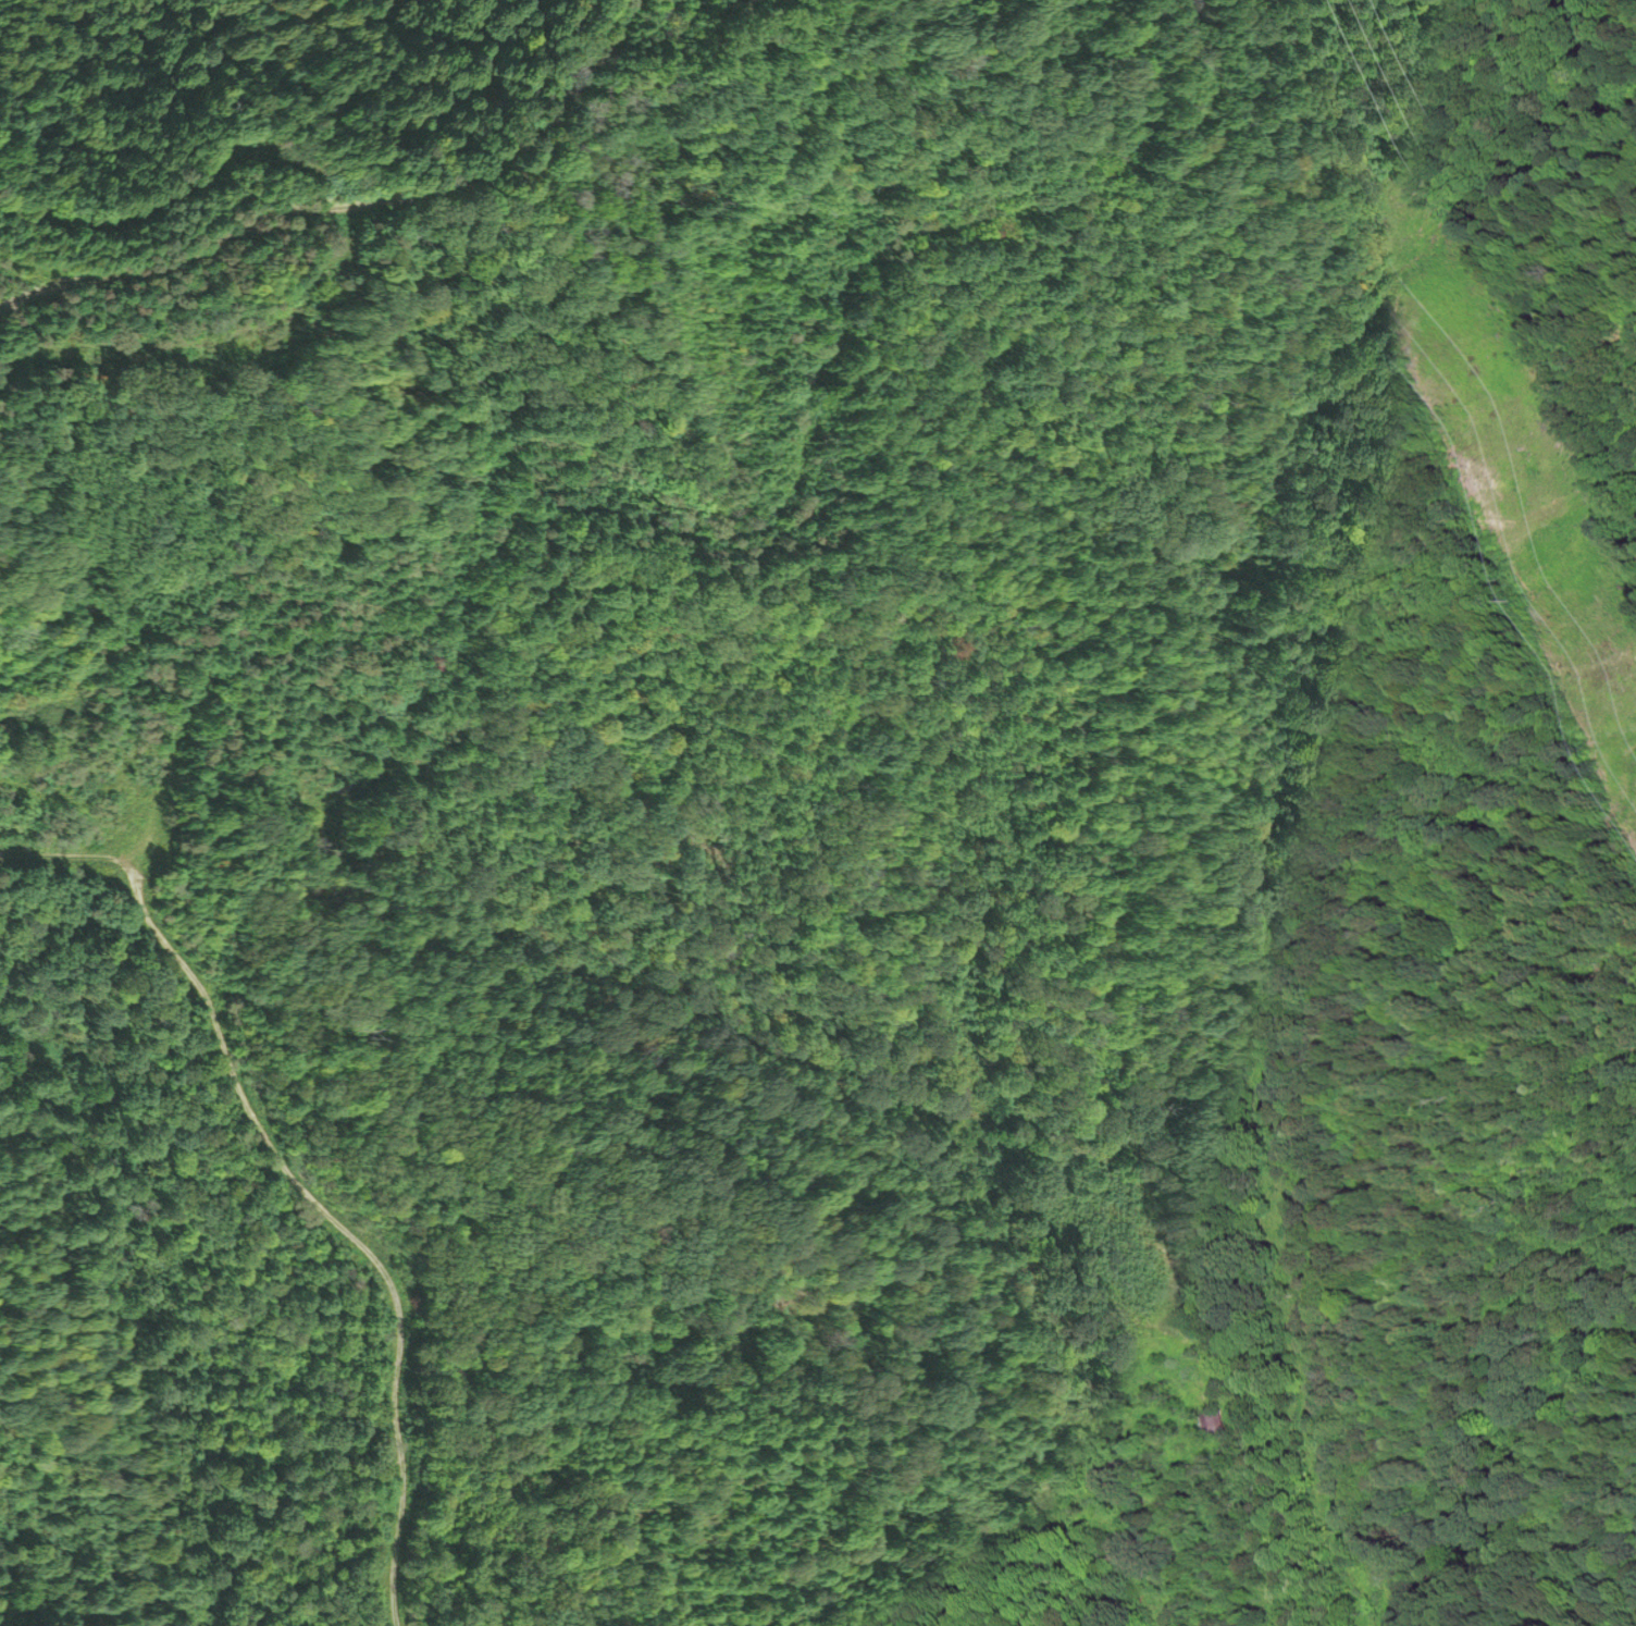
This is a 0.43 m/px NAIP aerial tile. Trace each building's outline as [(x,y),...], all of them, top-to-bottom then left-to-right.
[(1203,1417),(1211,1438),(1230,1431),(1222,1411),(1203,1417)]
